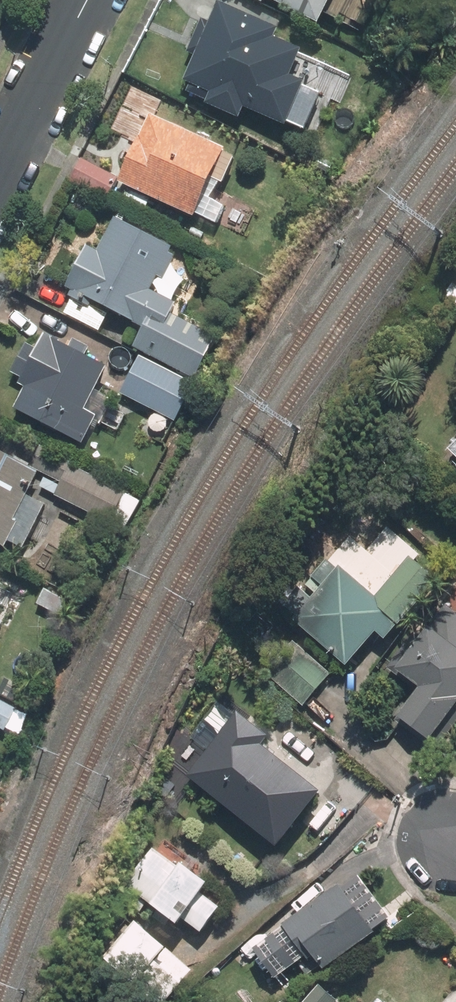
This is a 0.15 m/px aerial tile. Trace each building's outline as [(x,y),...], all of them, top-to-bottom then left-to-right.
[(321,24),(333,0),(274,0),(321,24)] [(279,34),(214,6),(180,86),(189,90),(184,102),(242,127),(246,118),(300,140),(330,69),(275,46),(279,34)] [(149,119),(116,188),(215,233),(226,210),(216,205),(237,160),(149,119)] [(129,351),(193,384),(215,342),(169,318),(174,309),(154,298),(176,256),(112,223),(95,255),(85,250),(63,292),(139,332),(129,351)] [(444,299),(455,308),(455,282),(444,299)] [(10,415),(79,451),(92,427),(113,437),(123,417),(102,406),(106,399),(94,393),(105,372),(83,360),(88,351),(70,342),(65,351),(41,338),(34,352),(23,346),(7,377),(25,386),(10,415)] [(136,360),(116,397),(169,424),(188,387),(136,360)] [(442,458),(455,471),(455,444),(442,458)] [(137,504),(70,468),(66,474),(32,456),(25,470),(0,456),(0,552),(2,553),(5,547),(20,555),(51,498),(121,535),(137,504)] [(381,645),(434,582),(406,559),(384,585),(370,574),(360,587),(328,560),(280,618),(344,672),(372,638),(381,645)] [(444,604),(417,641),(410,636),(385,671),(413,692),(391,722),(424,746),(455,702),(455,613),(444,604)] [(291,644),(264,676),(303,708),(329,676),(291,644)] [(235,718),(183,781),(264,846),(308,792),(257,750),(265,741),(235,718)] [(204,890),(151,852),(123,890),(147,907),(144,912),(173,933),(179,925),(198,938),(218,911),(199,897),(204,890)] [(388,925),(354,877),(249,952),(270,982),(294,965),(307,983),(388,925)] [(189,973),(131,926),(97,968),(130,994),(144,977),(169,998),(189,973)] [(304,1001),(333,1001),(316,987),(304,1001)]
